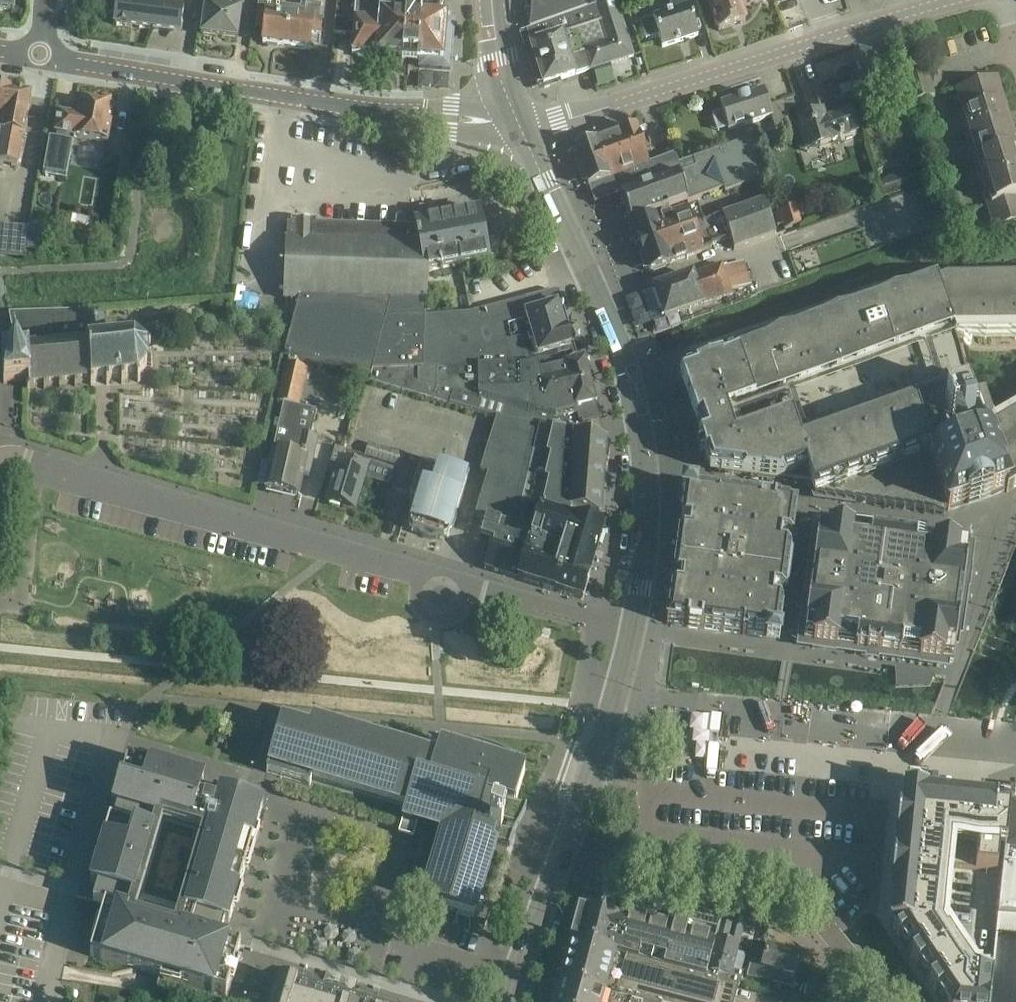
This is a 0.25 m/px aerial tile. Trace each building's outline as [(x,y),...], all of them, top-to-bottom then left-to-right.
[(14,12),(15,0),(0,0),(0,11),(14,12)] [(156,1),(151,0),(139,0),(139,2),(126,0),(116,0),(116,2),(110,1),(109,13),(114,14),(113,26),(151,31),(154,4),(166,5),(167,0),(156,0),(156,1)] [(151,31),(173,34),(181,35),(182,27),(184,8),(181,7),(182,0),(167,0),(166,5),(154,4),(151,31)] [(237,42),(242,10),(238,10),(240,0),(209,0),(208,5),(205,5),(200,36),(237,42)] [(255,27),(264,28),(262,45),(309,51),(311,34),(320,35),(322,20),(319,20),(321,4),(306,3),(305,9),(302,8),(281,6),(282,0),(258,0),(255,27)] [(350,53),(379,56),(382,0),(356,0),(350,53)] [(378,57),(409,61),(411,39),(409,39),(411,13),(406,13),(407,0),(382,0),(379,56),(378,57)] [(406,13),(411,13),(409,39),(411,39),(409,61),(412,61),(420,62),(420,69),(450,72),(450,65),(455,23),(454,23),(445,22),(445,21),(438,20),(438,18),(440,0),(407,0),(406,13)] [(525,30),(529,44),(543,85),(574,75),(574,76),(586,72),(587,74),(590,73),(590,71),(633,57),(614,0),(590,0),(593,7),(529,29),(526,30),(525,30)] [(529,24),(531,24),(530,27),(586,7),(584,0),(531,0),(529,24)] [(659,37),(662,47),(697,37),(686,0),(673,0),(668,2),(671,12),(639,22),(645,41),(659,37)] [(716,31),(745,21),(739,6),(755,0),(705,0),(716,31)] [(839,88),(852,83),(855,94),(881,85),(871,54),(845,63),(846,64),(832,69),(839,88)] [(955,90),(955,93),(958,101),(961,112),(957,113),(958,116),(971,157),(976,173),(979,182),(980,186),(994,230),(1015,223),(1015,140),(1014,134),(1010,136),(1003,114),(1007,112),(997,77),(955,90)] [(806,87),(813,110),(827,106),(820,82),(806,87)] [(18,168),(24,136),(25,136),(32,95),(0,90),(0,164),(18,168)] [(728,131),(771,117),(775,131),(792,126),(784,102),(769,107),(764,91),(749,96),(748,94),(737,98),(737,99),(720,105),(722,113),(713,116),(718,132),(727,129),(728,131)] [(51,139),(45,175),(67,178),(71,157),(105,163),(108,145),(109,145),(115,111),(111,110),(112,106),(102,104),(101,108),(91,106),(90,104),(84,103),(82,105),(81,105),(78,119),(59,115),(55,136),(55,140),(51,139)] [(824,116),(798,123),(806,154),(832,146),(832,145),(857,138),(851,117),(826,124),(824,116)] [(577,156),(575,160),(577,167),(594,162),(595,164),(602,164),(603,167),(617,163),(616,160),(634,154),(634,150),(642,147),(635,129),(584,147),(575,151),(577,156)] [(622,198),(620,204),(625,207),(627,211),(624,217),(630,220),(631,223),(687,203),(722,191),(723,196),(763,182),(748,141),(692,160),(696,170),(678,176),(621,196),(622,198)] [(643,151),(642,147),(634,150),(634,154),(643,151),(648,164),(643,151)] [(588,188),(587,188),(591,200),(614,192),(621,196),(678,176),(696,170),(692,160),(679,165),(676,156),(649,166),(608,181),(588,188)] [(586,182),(588,188),(608,181),(603,167),(602,164),(595,164),(594,162),(577,167),(582,180),(586,182)] [(921,168),(879,183),(884,198),(927,184),(921,168)] [(637,243),(642,258),(640,259),(644,271),(646,270),(648,274),(669,266),(669,265),(686,259),(688,264),(697,260),(695,256),(702,253),(701,252),(711,248),(711,247),(730,240),(733,251),(774,237),(763,204),(702,226),(696,208),(687,212),(686,211),(653,222),(653,220),(631,228),(632,231),(630,232),(635,244),(637,243)] [(786,228),(801,224),(795,204),(780,209),(786,228)] [(425,210),(414,212),(416,225),(427,223),(425,210)] [(294,316),(284,354),(370,377),(372,371),(387,315),(425,314),(425,304),(426,304),(426,274),(489,261),(485,243),(478,213),(427,223),(416,225),(416,228),(411,229),(311,226),(311,221),(296,221),(296,225),(288,224),(288,300),(298,300),(297,305),(294,315),(294,316)] [(29,227),(25,250),(42,252),(47,225),(30,222),(29,227)] [(24,258),(25,250),(29,227),(0,225),(0,256),(24,258)] [(654,290),(641,294),(651,323),(704,305),(731,296),(730,293),(743,288),(751,286),(743,263),(722,270),(721,266),(694,276),(654,290)] [(936,289),(1005,491),(1006,493),(1015,487),(1015,284),(946,285),(936,289)] [(683,375),(679,376),(680,378),(687,398),(687,399),(696,425),(700,424),(704,435),(698,437),(709,472),(717,473),(826,487),(825,498),(945,514),(945,511),(947,510),(948,511),(1005,491),(936,289),(936,288),(935,286),(906,297),(888,303),(863,311),(736,356),(696,370),(690,372),(683,375)] [(417,370),(450,371),(478,370),(478,368),(512,367),(520,367),(520,369),(539,367),(540,374),(585,363),(583,353),(574,356),(570,348),(574,346),(575,341),(573,334),(570,331),(568,331),(561,308),(559,300),(560,300),(559,294),(555,291),(551,292),(521,300),(468,314),(451,314),(425,315),(425,314),(387,315),(372,371),(391,371),(417,370)] [(25,355),(1,357),(3,385),(27,383),(27,388),(134,379),(148,367),(147,348),(135,339),(106,342),(104,317),(100,314),(90,315),(86,319),(87,325),(70,317),(14,319),(18,340),(24,349),(25,355)] [(290,322),(279,319),(276,332),(287,335),(290,322)] [(520,367),(512,367),(512,378),(520,378),(521,394),(526,394),(527,398),(590,384),(585,363),(540,374),(539,367),(520,369),(520,367)] [(283,404),(299,407),(308,368),(285,364),(276,402),(283,404)] [(444,391),(440,402),(496,418),(500,420),(503,407),(519,412),(548,420),(560,417),(561,420),(581,415),(583,423),(598,420),(590,384),(527,398),(526,394),(521,394),(520,378),(512,378),(512,367),(478,368),(478,370),(450,371),(444,391)] [(370,377),(369,381),(440,402),(444,391),(450,371),(417,370),(391,371),(372,371),(370,377)] [(274,443),(273,449),(308,457),(304,476),(310,477),(318,438),(311,436),(316,412),(316,411),(299,407),(283,404),(274,443)] [(487,473),(474,517),(485,520),(480,538),(493,542),(485,568),(484,569),(554,590),(553,592),(582,601),(603,531),(599,530),(607,443),(545,429),(500,420),(496,418),(479,471),(487,473)] [(364,457),(401,468),(405,454),(368,443),(364,457)] [(265,488),(265,489),(299,496),(304,476),(308,457),(273,449),(265,488)] [(328,466),(336,468),(325,502),(356,511),(369,467),(340,458),(342,453),(333,450),(328,466)] [(418,474),(411,497),(410,501),(419,504),(417,508),(414,507),(409,522),(413,530),(443,540),(449,537),(462,496),(468,478),(422,463),(418,474)] [(392,491),(411,497),(418,474),(399,468),(392,491)] [(673,577),(667,624),(686,626),(686,627),(702,629),(742,634),(742,635),(743,635),(743,634),(766,637),(767,633),(778,635),(795,508),(776,505),(776,504),(760,502),(760,503),(720,497),(720,496),(719,496),(718,497),(695,494),(695,498),(685,497),(684,497),(675,566),(681,567),(679,578),(673,577)] [(819,528),(803,642),(866,651),(866,652),(879,654),(879,653),(953,663),(969,548),(819,528)] [(281,722),(266,772),(275,775),(310,785),(312,778),(407,807),(403,820),(402,823),(401,826),(416,831),(417,827),(418,824),(436,830),(444,832),(423,901),(480,918),(499,850),(506,853),(508,853),(511,845),(511,843),(512,842),(513,840),(514,838),(516,833),(521,825),(522,823),(522,821),(523,820),(524,818),(525,813),(520,811),(513,809),(513,808),(524,772),(520,771),(521,766),(519,765),(517,764),(515,762),(513,761),(511,760),(507,758),(505,757),(503,756),(500,754),(496,753),(493,752),(490,751),(488,750),(485,749),(483,749),(481,748),(479,748),(478,747),(476,747),(474,747),(472,746),(470,746),(467,755),(439,747),(426,743),(423,751),(422,756),(421,756),(350,735),(322,727),(311,723),(309,730),(281,722)] [(105,907),(90,958),(131,970),(133,971),(160,979),(225,998),(226,997),(240,947),(216,940),(221,925),(228,927),(263,810),(213,795),(212,797),(200,794),(203,782),(129,760),(128,760),(113,811),(117,812),(113,825),(109,824),(91,884),(90,886),(99,889),(94,904),(105,907)] [(890,927),(891,927),(942,1001),(973,1001),(976,971),(974,971),(948,933),(946,935),(942,929),(948,869),(1002,875),(1002,868),(1009,805),(927,797),(927,794),(904,791),(902,814),(899,813),(897,836),(900,837),(897,859),(894,859),(892,882),(895,882),(890,927)] [(1009,805),(1002,868),(1015,869),(1015,806),(1009,805)] [(582,904),(572,942),(676,970),(689,917),(679,914),(680,911),(626,896),(624,904),(587,894),(584,905),(582,904)] [(689,917),(676,970),(738,986),(741,975),(732,972),(744,928),(738,926),(690,913),(689,917)] [(561,983),(586,990),(636,1001),(734,1001),(738,986),(676,970),(572,942),(561,982),(561,983)] [(768,947),(763,964),(752,960),(747,978),(792,989),(795,978),(796,978),(802,957),(768,947)] [(375,999),(372,1001),(367,1000),(366,996),(357,994),(350,998),(347,992),(328,986),(322,989),(317,979),(291,971),(278,977),(271,1001),(377,1001),(375,999)] [(809,981),(803,1001),(816,1001),(820,984),(809,981)] [(556,1001),(636,1001),(586,990),(561,983),(556,1001)]
